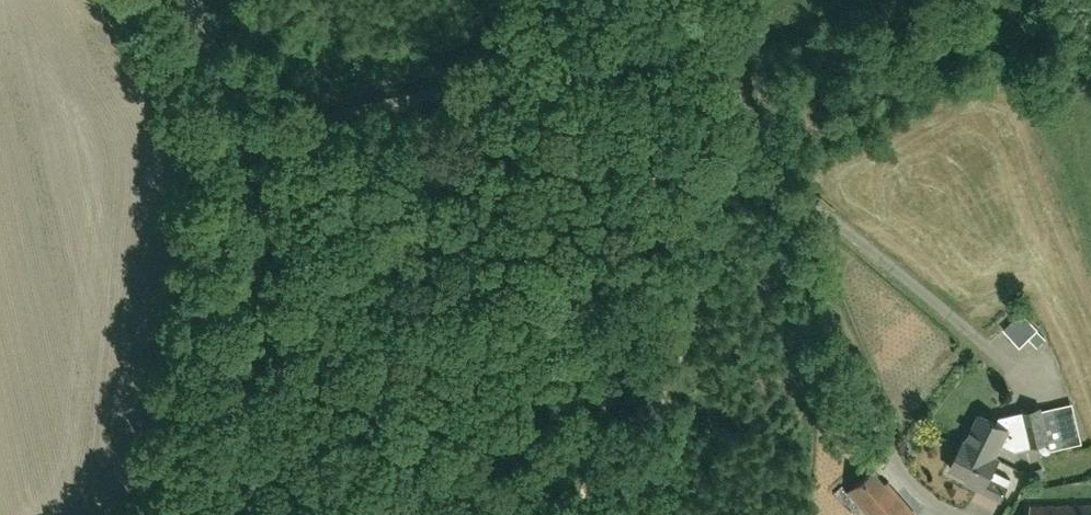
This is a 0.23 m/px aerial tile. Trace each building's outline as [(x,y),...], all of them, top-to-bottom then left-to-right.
[(1017,319),(1016,318),(1002,331),(1019,348),(1039,328),(1024,314),(1021,318),(1020,317),(1017,319)] [(1072,404),(1042,410),(1041,407),(1006,414),(1004,418),(999,416),(996,422),(980,414),(966,442),(993,455),(1001,441),(1017,449),(1049,442),(1051,449),(1070,445),(1081,442),(1072,404)] [(993,455),(966,442),(963,441),(950,468),(968,477),(966,482),(1001,499),(1011,478),(993,469),(998,458),(993,456),(993,455)] [(861,504),(870,514),(914,514),(886,483),(884,484),(876,474),(879,472),(874,466),(848,490),(861,504)] [(1030,505),(1030,514),(1090,514),(1090,503),(1030,505)]
